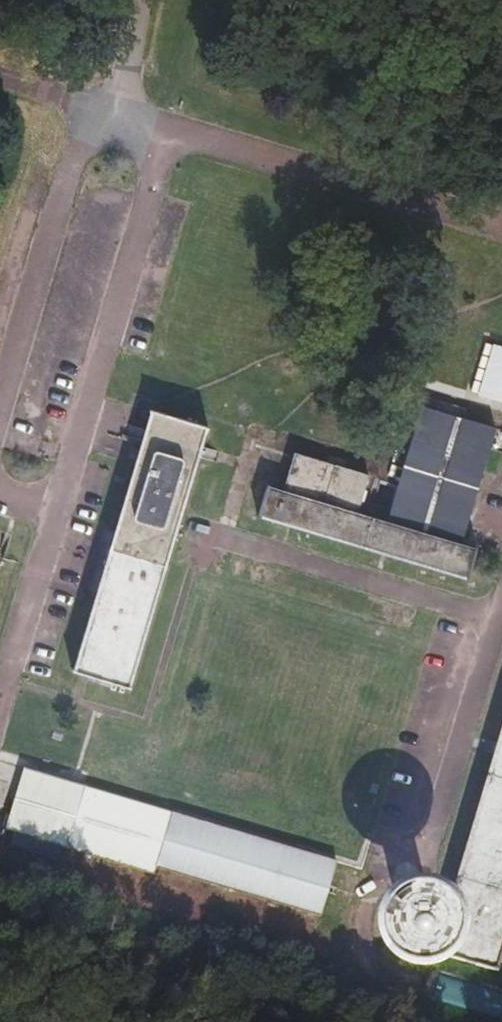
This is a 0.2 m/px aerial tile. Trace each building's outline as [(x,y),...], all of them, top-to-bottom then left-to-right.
[(501,400),(501,346),(483,343),(473,395),(501,400)] [(264,491),(255,523),(469,586),(476,558),(459,552),(493,432),(416,410),(383,529),(355,521),(365,483),(294,462),(283,496),(264,491)] [(148,421),(75,680),(134,695),(207,437),(148,421)] [(430,960),(433,960),(434,961),(495,979),(497,974),(501,975),(501,713),(441,922),(441,924),(437,937),(432,953),(430,960)] [(168,818),(21,778),(5,839),(152,879),(168,818)] [(335,865),(168,818),(156,867),(322,913),(335,865)] [(418,969),(426,965),(433,960),(437,955),(441,948),(443,939),(443,932),(441,924),(437,916),(432,910),(424,905),(417,902),(408,901),(399,902),(392,905),(385,910),(379,917),(376,925),(374,933),(374,941),(377,949),(381,957),(387,963),(394,967),(402,970),(410,970),(418,969)]
